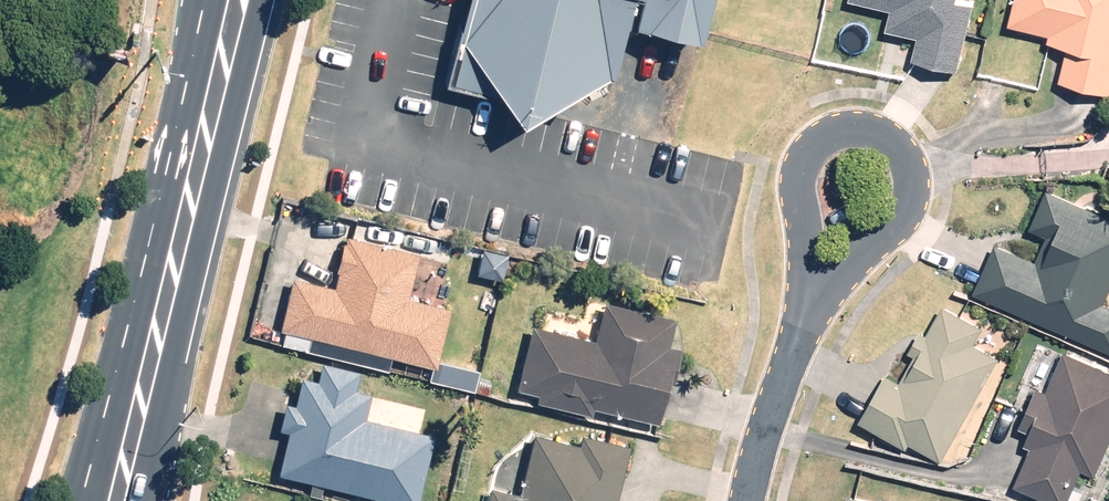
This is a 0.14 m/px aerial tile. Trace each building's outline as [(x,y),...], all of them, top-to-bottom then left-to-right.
[(448,69),(502,81),(525,110),(612,65),(625,9),(701,26),(707,0),(464,0),(448,69)] [(985,0),(905,0),(903,6),(931,12),(927,33),(975,44),(985,0)] [(1025,4),(1065,13),(1063,20),(1083,25),(1075,58),(1108,66),(1108,0),(1026,0),(1025,4)] [(1050,187),(1033,226),(1050,233),(1039,258),(997,240),(975,289),(1108,347),(1108,302),(1107,301),(1108,295),(1108,212),(1050,187)] [(295,276),(283,325),(438,362),(452,306),(409,296),(419,252),(349,235),(337,286),(295,276)] [(594,403),(660,420),(670,381),(674,382),(683,347),(671,344),(678,318),(607,300),(597,339),(535,323),(519,385),(541,390),(540,397),(592,410),(594,403)] [(945,456),(1001,357),(975,342),(985,325),(946,303),(929,333),(925,330),(914,349),(919,351),(903,380),(889,373),(863,420),(911,446),(914,439),(945,456)] [(1067,348),(1049,389),(1042,385),(1024,424),(1034,429),(1029,440),(1035,443),(1018,482),(1062,500),(1071,500),(1086,466),(1098,471),(1108,445),(1108,367),(1067,348)] [(281,471),(404,500),(419,500),(436,433),(365,416),(371,392),(357,388),(362,369),(325,359),(320,379),(305,375),(297,406),(289,404),(283,427),(292,429),(281,471)] [(490,500),(618,500),(632,444),(584,432),(582,443),(537,432),(522,493),(494,486),(490,500)] [(854,491),(852,500),(897,500),(854,491)]
